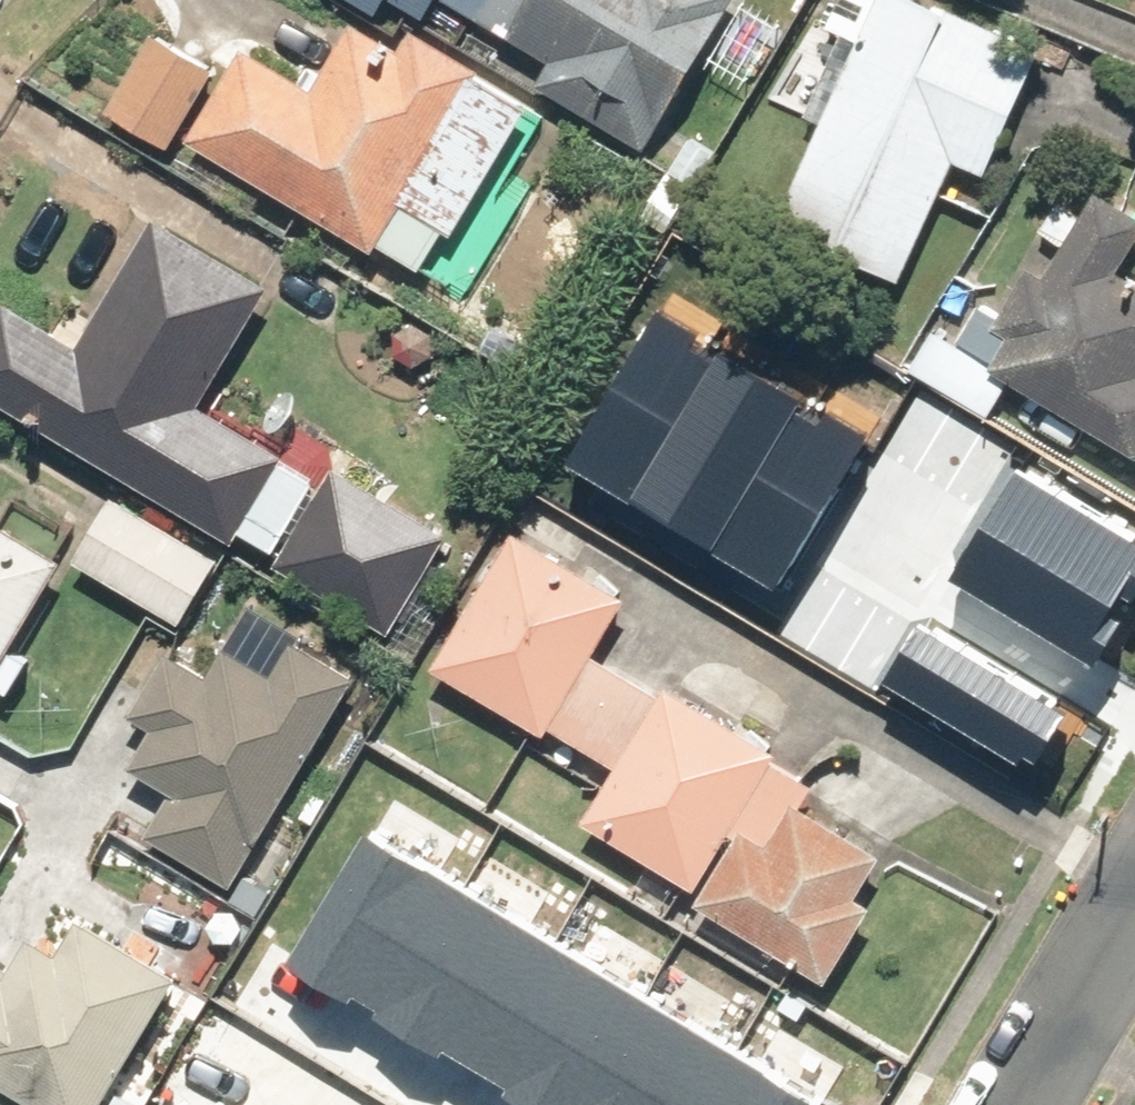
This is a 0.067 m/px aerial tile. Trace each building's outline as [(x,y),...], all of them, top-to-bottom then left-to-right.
[(429,27),(445,0),(381,0),(429,27)] [(655,155),(743,0),(456,0),(529,42),(511,74),(655,155)] [(778,230),(907,278),(952,157),(1004,176),(1054,44),(938,0),(841,0),(824,47),(844,55),(778,230)] [(249,37),(194,130),(430,269),(530,98),(415,31),(408,43),(356,12),(317,78),(249,37)] [(171,139),(217,66),(160,30),(114,103),(171,139)] [(1036,225),(1060,241),(1014,311),(994,298),(968,338),(939,319),(909,365),(992,418),(1019,377),(1134,452),(1134,267),(1124,260),(1134,243),(1134,210),(1097,185),(1082,208),(1058,192),(1036,225)] [(204,398),(272,287),(151,213),(75,338),(10,298),(0,315),(0,395),(394,636),(458,531),(343,461),(333,477),(204,398)] [(660,310),(567,464),(779,590),(872,436),(660,310)] [(949,575),(1091,660),(1134,587),(1134,547),(1011,473),(949,575)] [(232,552),(117,485),(76,555),(192,622),(232,552)] [(74,558),(0,511),(0,675),(74,558)] [(861,897),(890,847),(805,797),(817,776),(597,647),(631,589),(521,524),(440,662),(617,766),(587,817),(708,889),(698,907),(834,987),(881,908),(861,897)] [(362,674),(288,631),(266,668),(213,636),(198,663),(168,645),(128,712),(150,725),(130,759),(170,782),(142,829),(236,885),(362,674)] [(918,631),(882,690),(1028,778),(1064,719),(918,631)] [(299,945),(568,1104),(818,1104),(835,1075),(382,806),(299,945)] [(0,962),(0,1083),(40,1104),(103,1104),(180,968),(87,916),(69,948),(32,927),(9,967),(0,962)] [(221,1087),(211,1104),(251,1104),(221,1087)] [(186,1092),(179,1104),(208,1104),(186,1092)]
